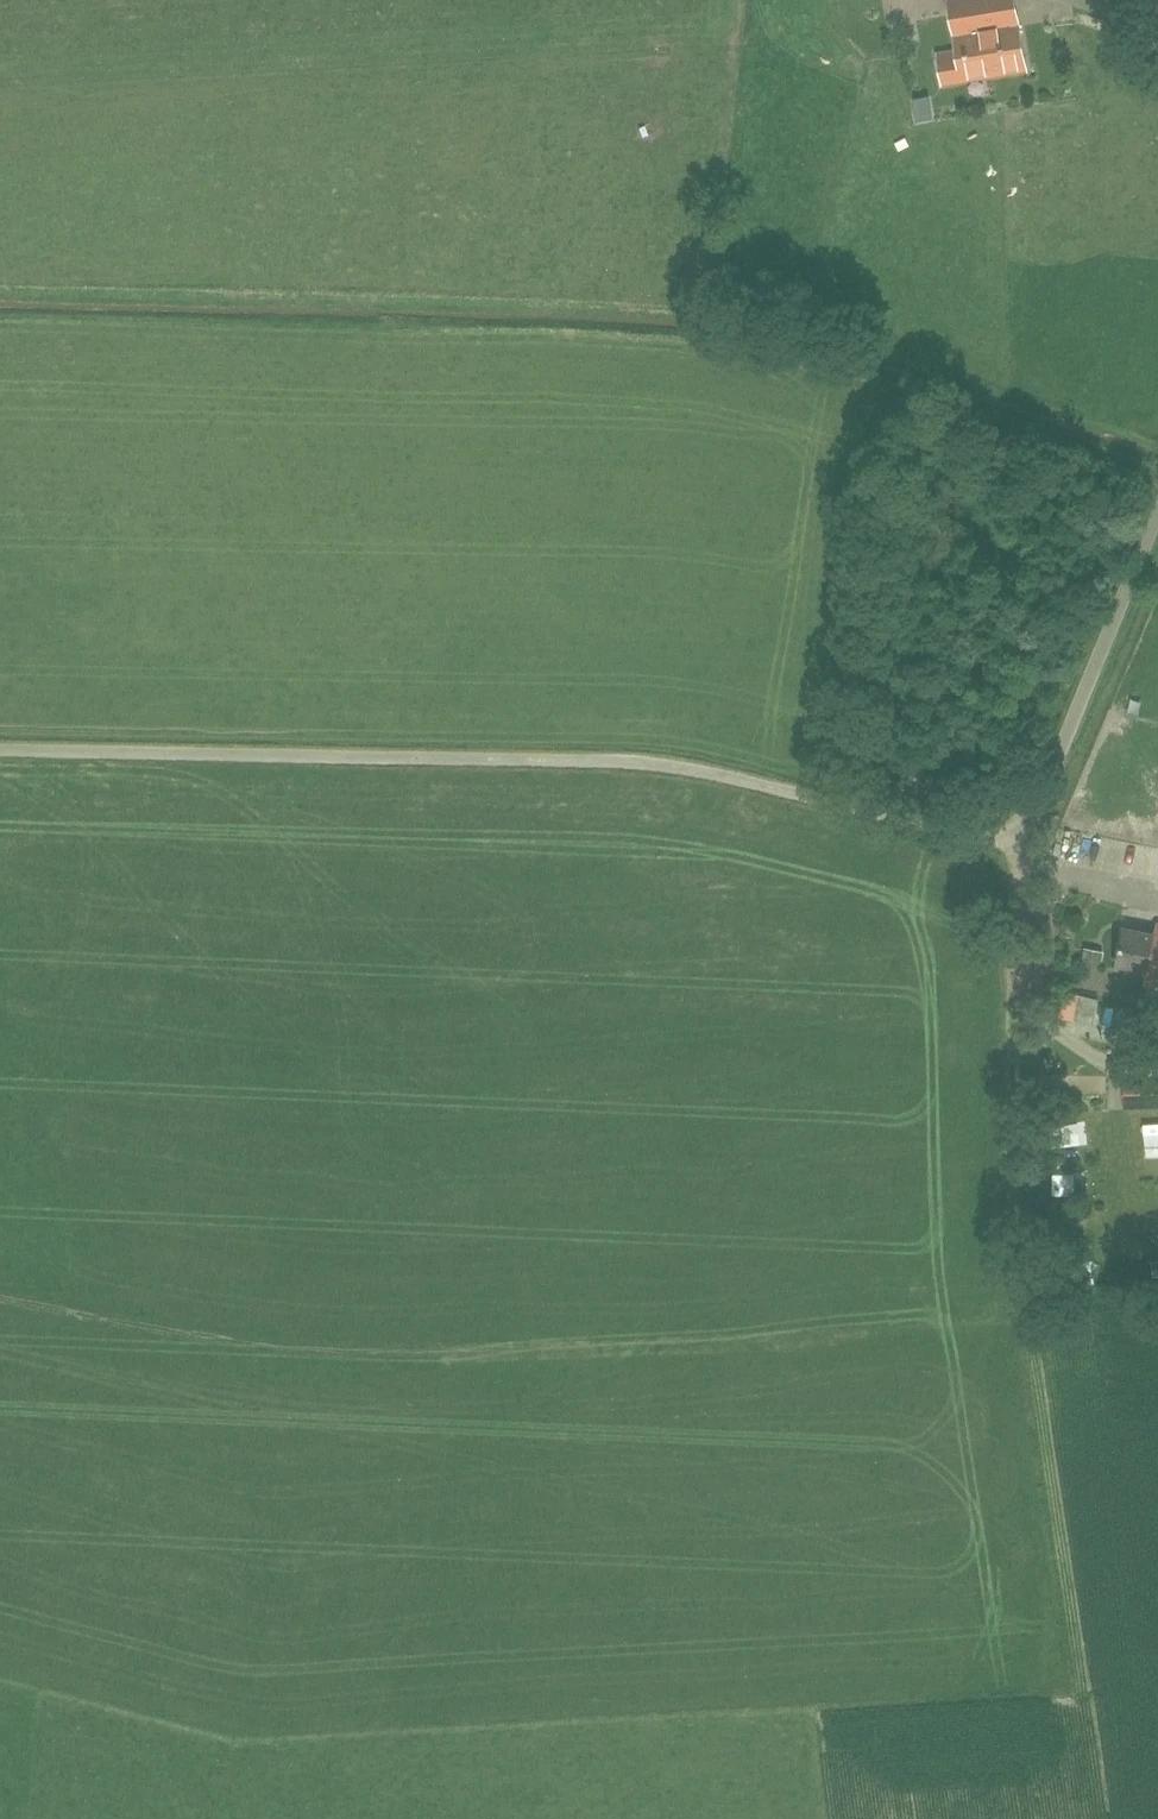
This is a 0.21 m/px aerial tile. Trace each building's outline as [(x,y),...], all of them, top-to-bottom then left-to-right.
[(1027,68),(1015,0),(951,0),(959,51),(940,54),(945,82),(1027,68)] [(1157,924),(1156,936),(1125,930),(1118,967),(1148,973),(1146,985),(1157,988),(1157,985),(1157,924)] [(1065,1021),(1100,1025),(1103,997),(1068,993),(1065,1021)] [(1125,1088),(1125,1109),(1157,1108),(1157,1087),(1125,1088)] [(1060,1125),(1061,1148),(1097,1147),(1096,1123),(1060,1125)] [(1147,1169),(1157,1170),(1157,1134),(1148,1134),(1147,1169)]
